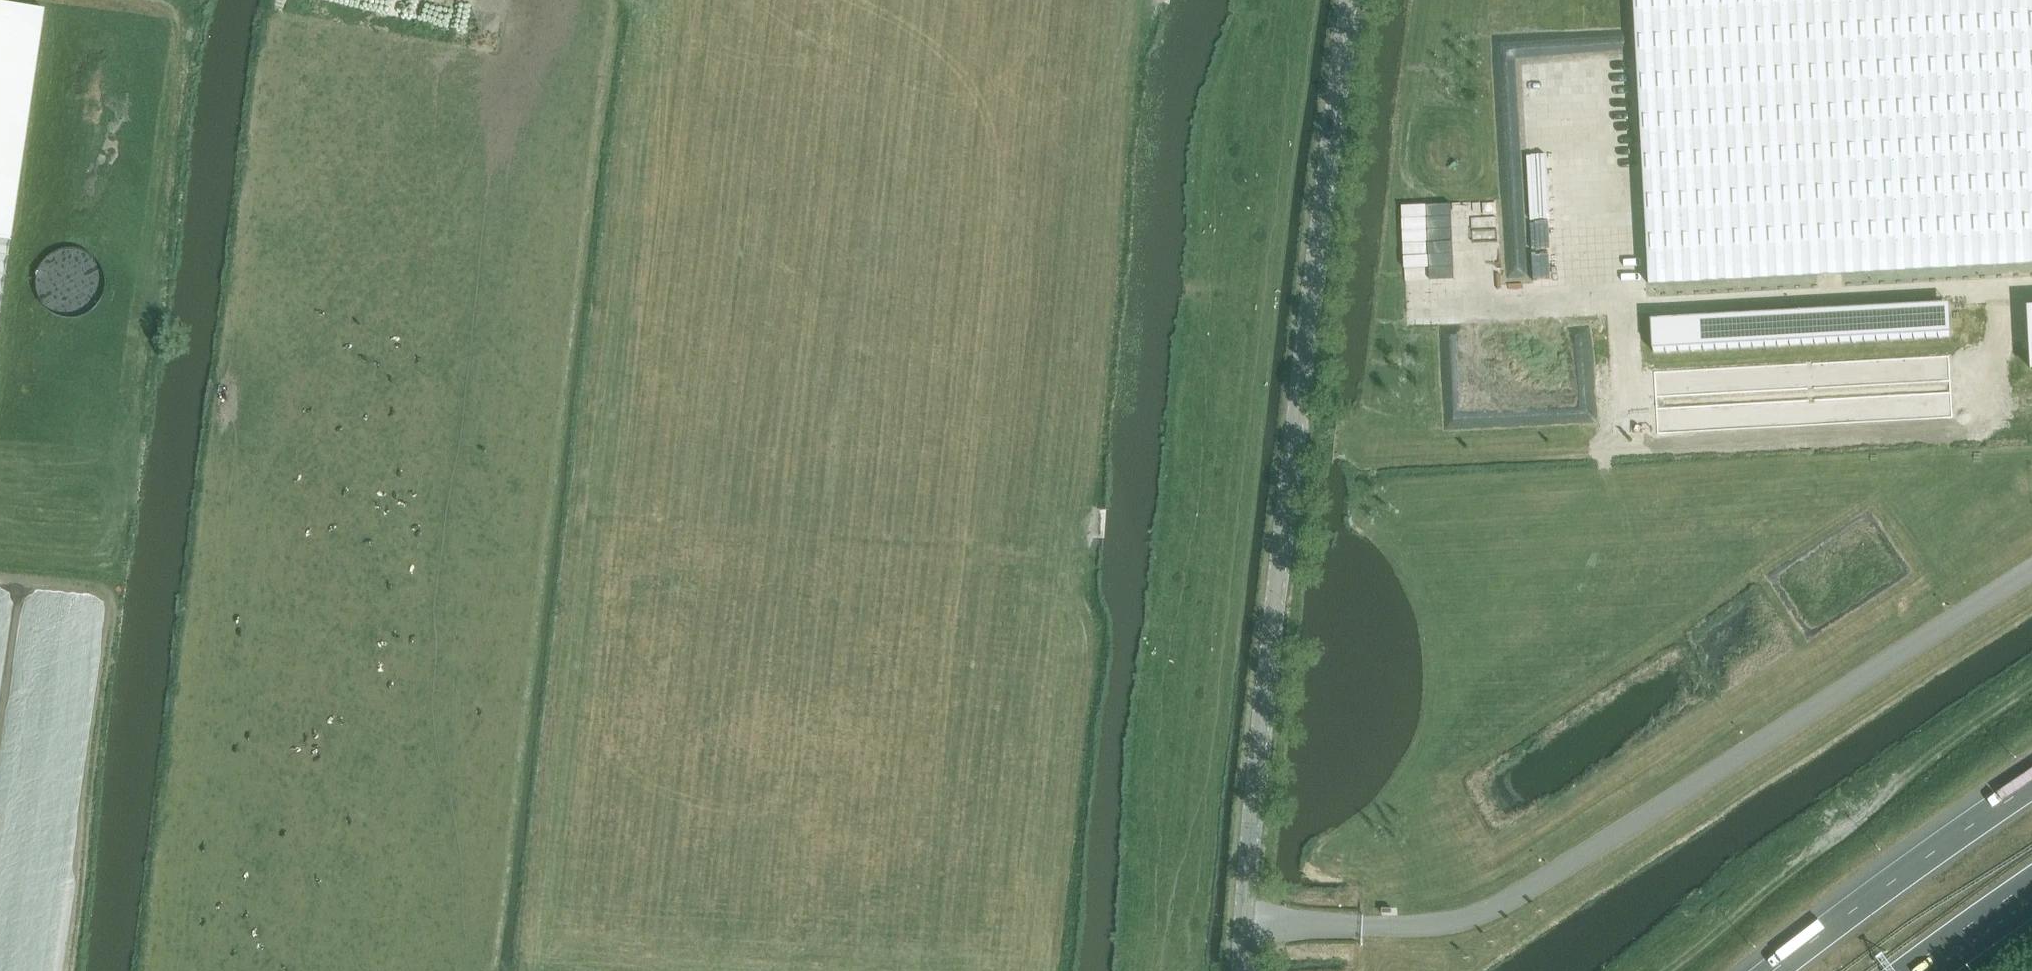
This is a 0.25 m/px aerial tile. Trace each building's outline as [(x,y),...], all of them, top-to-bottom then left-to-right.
[(1650,285),(2031,264),(2031,0),(1635,0),(1650,285)] [(11,239),(45,9),(0,2),(0,237),(11,239)] [(1741,343),(1743,349),(1753,348),(1753,342),(1754,342),(1755,348),(1765,348),(1766,341),(1767,348),(1777,347),(1778,341),(1780,347),(1790,346),(1790,340),(1791,340),(1792,346),(1802,346),(1803,339),(1805,346),(1815,345),(1815,339),(1816,339),(1817,345),(1827,344),(1828,338),(1829,344),(1839,344),(1840,337),(1842,343),(1852,343),(1852,337),(1853,337),(1853,336),(1854,343),(1864,342),(1865,336),(1867,342),(1877,342),(1877,335),(1878,335),(1879,341),(1889,341),(1890,334),(1891,341),(1901,340),(1902,334),(1904,340),(1914,340),(1914,333),(1915,333),(1916,339),(1926,339),(1927,332),(1928,339),(1939,338),(1939,332),(1940,332),(1941,338),(1951,337),(1952,331),(1951,312),(1938,312),(1926,313),(1913,314),(1901,314),(1889,315),(1876,316),(1864,316),(1852,317),(1839,318),(1827,318),(1814,319),(1802,320),(1790,320),(1777,321),(1765,322),(1752,322),(1740,323),(1728,324),(1715,325),(1703,325),(1690,326),(1678,327),(1666,327),(1653,328),(1654,347),(1655,347),(1656,354),(1666,353),(1666,347),(1667,347),(1668,353),(1678,353),(1679,346),(1681,352),(1691,352),(1691,345),(1692,345),(1693,352),(1703,351),(1704,345),(1705,351),(1715,350),(1716,344),(1718,350),(1728,350),(1728,343),(1729,343),(1730,350),(1740,349),(1741,343)]
